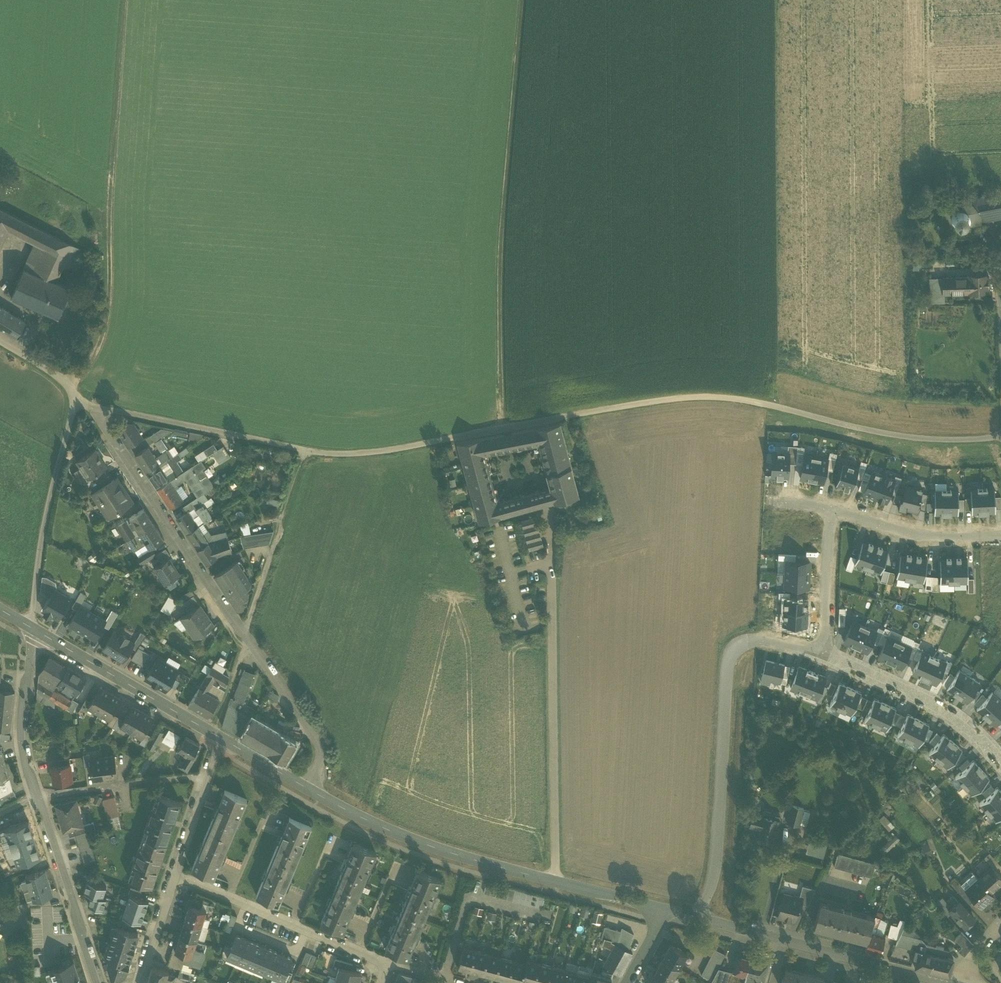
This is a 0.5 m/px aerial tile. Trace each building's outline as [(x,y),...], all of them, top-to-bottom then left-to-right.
[(982,222),(992,219),(991,216),(1000,213),(1000,201),(1000,195),(985,198),(980,194),(972,202),(976,205),(979,210),(981,214),(982,222)] [(980,226),(982,222),(981,214),(979,210),(976,205),(972,202),(965,199),(959,199),(953,200),(948,204),(944,208),(941,214),(941,220),(942,226),(945,231),(949,235),(955,238),(961,239),(967,238),(972,236),(977,232),(980,226)] [(64,265),(73,245),(0,207),(0,248),(9,229),(35,243),(24,267),(56,281),(64,265)] [(80,248),(73,245),(64,265),(71,269),(80,248)] [(919,259),(910,259),(910,269),(919,269),(919,259)] [(12,295),(58,316),(71,288),(56,281),(24,267),(16,286),(12,295)] [(967,273),(967,276),(969,291),(990,289),(988,271),(967,273)] [(967,276),(952,277),(953,292),(969,291),(967,276)] [(945,293),(953,292),(952,277),(943,278),(944,293),(945,293)] [(937,289),(938,300),(946,300),(945,293),(944,293),(943,278),(936,279),(937,289)] [(7,293),(11,296),(12,295),(16,286),(11,284),(7,293)] [(16,336),(25,321),(0,306),(0,326),(16,336)] [(117,428),(128,445),(142,436),(133,423),(127,422),(117,428)] [(539,443),(547,472),(571,466),(560,423),(535,428),(539,443)] [(150,435),(155,442),(161,437),(172,430),(161,428),(150,435)] [(535,428),(512,432),(514,448),(539,443),(535,428)] [(507,449),(514,448),(512,432),(504,433),(507,449)] [(484,453),(507,449),(504,433),(480,438),(484,453)] [(155,442),(161,451),(162,450),(168,447),(161,437),(155,442)] [(479,521),(501,515),(497,502),(484,453),(480,438),(457,442),(479,521)] [(207,456),(213,452),(217,449),(214,443),(203,450),(207,455),(207,456)] [(223,445),(217,449),(213,452),(220,462),(230,455),(223,445)] [(789,452),(789,463),(796,463),(797,445),(788,445),(788,452),(789,452)] [(796,463),(802,464),(804,453),(803,453),(804,446),(797,445),(796,463)] [(135,455),(146,472),(160,464),(155,457),(148,446),(135,455)] [(178,453),(181,456),(189,450),(186,446),(178,452),(178,453)] [(163,452),(155,457),(160,464),(166,459),(173,455),(172,453),(168,448),(168,447),(162,450),(163,452)] [(82,466),(89,478),(92,476),(104,468),(106,466),(95,449),(77,460),(82,466)] [(207,455),(203,450),(195,455),(199,460),(207,455)] [(788,452),(772,451),(772,461),(771,475),(776,475),(776,477),(783,478),(783,475),(788,476),(789,463),(789,452),(788,452)] [(830,451),(828,458),(826,468),(832,470),(837,452),(830,451)] [(804,453),(802,464),(800,477),(812,479),(816,455),(804,453)] [(184,471),(177,461),(173,455),(166,459),(173,469),(177,475),(184,471)] [(828,458),(816,455),(812,479),(824,481),(826,468),(828,458)] [(160,464),(166,474),(173,469),(166,459),(160,464)] [(177,475),(170,480),(176,488),(179,486),(177,483),(186,477),(195,490),(210,480),(202,468),(205,466),(201,460),(184,471),(177,475)] [(861,460),(859,467),(856,476),(862,478),(867,461),(861,460)] [(842,462),(836,484),(852,489),(856,476),(859,467),(842,462)] [(146,472),(157,488),(170,480),(166,474),(160,464),(146,472)] [(75,470),(83,482),(83,481),(89,478),(82,466),(75,470)] [(579,495),(571,466),(547,472),(551,488),(555,501),(579,495)] [(92,476),(95,481),(107,473),(104,468),(92,476)] [(883,474),(872,470),(870,473),(864,490),(863,492),(875,496),(883,474)] [(858,488),(864,490),(870,473),(865,471),(858,488)] [(894,478),(883,474),(875,496),(886,500),(889,491),(894,478)] [(895,474),(894,478),(889,491),(895,493),(896,492),(901,476),(895,474)] [(87,489),(91,495),(94,493),(93,492),(97,489),(111,480),(108,475),(96,483),(88,488),(87,489)] [(219,475),(210,480),(214,486),(222,480),(219,475)] [(83,481),(88,488),(96,483),(95,481),(92,476),(89,478),(83,481)] [(103,507),(109,516),(132,501),(125,490),(122,492),(114,479),(111,480),(97,489),(106,504),(103,507)] [(183,499),(176,488),(170,480),(157,488),(170,508),(183,499)] [(195,490),(199,496),(204,492),(214,486),(210,480),(195,490)] [(923,487),(905,483),(903,494),(902,494),(901,498),(900,497),(899,503),(898,507),(906,509),(906,507),(918,510),(919,507),(920,502),(919,502),(921,491),(923,487)] [(995,486),(982,487),(983,511),(996,511),(995,507),(995,495),(995,486)] [(982,487),(970,488),(970,497),(971,508),(971,512),(983,511),(982,487)] [(551,488),(541,490),(545,504),(555,501),(551,488)] [(946,488),(934,488),(934,497),(934,509),(934,513),(946,513),(946,488)] [(958,488),(946,488),(946,513),(958,513),(958,510),(958,498),(958,488)] [(93,492),(94,493),(103,507),(106,504),(97,489),(93,492)] [(501,515),(545,504),(541,490),(497,502),(501,515)] [(925,509),(927,493),(921,491),(919,502),(920,502),(919,507),(925,509)] [(199,496),(197,497),(201,503),(208,499),(204,492),(199,496)] [(895,493),(892,501),(899,503),(900,497),(901,498),(902,494),(896,492),(895,493)] [(198,513),(204,522),(211,518),(209,514),(212,512),(209,507),(206,509),(201,503),(197,497),(191,501),(194,507),(195,507),(198,513)] [(182,507),(186,512),(188,511),(195,507),(194,507),(191,501),(182,507)] [(130,517),(140,532),(154,523),(144,508),(130,517)] [(177,518),(187,534),(198,526),(188,511),(186,512),(177,518)] [(200,525),(204,522),(198,513),(194,515),(200,525)] [(134,536),(140,532),(130,517),(117,524),(127,540),(134,536)] [(521,521),(527,543),(542,539),(536,517),(521,521)] [(210,519),(203,523),(208,530),(209,531),(215,527),(210,519)] [(239,523),(241,536),(251,534),(249,522),(239,523)] [(154,523),(140,532),(146,543),(149,547),(163,538),(154,523)] [(197,549),(208,542),(203,533),(208,530),(203,523),(198,526),(187,534),(197,549)] [(209,531),(208,530),(203,533),(208,542),(226,538),(228,538),(226,531),(211,534),(209,531)] [(240,536),(244,547),(269,543),(273,530),(251,534),(241,536),(240,536)] [(140,532),(134,536),(141,546),(146,543),(140,532)] [(136,549),(141,546),(134,536),(127,540),(134,551),(136,549)] [(227,540),(226,538),(208,542),(197,549),(206,563),(218,556),(218,555),(231,551),(227,540)] [(544,546),(542,539),(527,543),(529,550),(544,546)] [(868,542),(862,540),(856,557),(854,562),(867,567),(875,545),(872,544),(873,542),(869,541),(868,542)] [(141,546),(136,549),(141,556),(151,549),(149,547),(146,543),(141,546)] [(882,546),(878,544),(877,546),(875,545),(867,567),(880,572),(888,549),(882,547),(882,546)] [(142,563),(156,554),(152,548),(151,549),(141,556),(139,557),(142,563)] [(166,548),(156,554),(161,563),(169,557),(168,555),(170,554),(166,548)] [(906,554),(900,553),(896,576),(910,578),(914,555),(911,555),(911,553),(907,552),(906,554)] [(921,555),(916,554),(916,555),(914,555),(910,578),(924,580),(927,557),(921,556),(921,555)] [(850,555),(846,568),(851,570),(854,562),(856,557),(850,555)] [(939,558),(940,581),(954,581),(953,558),(951,558),(951,556),(946,556),(946,558),(939,558)] [(968,577),(967,557),(961,558),(961,556),(956,556),(956,558),(953,558),(954,581),(968,581),(968,577)] [(155,567),(165,583),(166,582),(176,575),(179,573),(169,557),(161,563),(155,567)] [(777,572),(785,572),(786,560),(778,559),(777,572)] [(215,575),(237,609),(244,605),(248,591),(246,588),(250,585),(251,580),(237,560),(215,575)] [(786,560),(785,572),(809,574),(810,561),(795,560),(786,560)] [(889,570),(883,569),(880,580),(886,582),(889,570)] [(892,583),(895,571),(889,570),(886,582),(892,583)] [(785,572),(785,585),(808,586),(809,574),(785,572)] [(42,575),(40,591),(50,597),(55,588),(57,586),(56,581),(47,576),(42,575)] [(180,581),(176,575),(166,582),(170,588),(180,581)] [(50,597),(43,609),(46,610),(52,614),(58,618),(70,597),(55,588),(50,597)] [(192,588),(182,595),(185,600),(193,594),(195,593),(192,588)] [(72,606),(77,609),(80,604),(86,594),(81,590),(72,606)] [(182,602),(187,609),(198,602),(193,594),(185,600),(182,602)] [(178,600),(169,596),(161,609),(169,614),(178,600)] [(784,598),(783,610),(807,612),(808,598),(790,598),(784,597),(784,598)] [(77,609),(69,623),(82,630),(93,611),(80,604),(77,609)] [(187,626),(195,637),(213,625),(200,604),(181,617),(187,626)] [(103,624),(109,627),(118,612),(112,608),(106,619),(103,624)] [(807,625),(807,612),(783,610),(783,624),(795,624),(807,625)] [(106,619),(93,611),(82,630),(95,638),(103,624),(106,619)] [(187,626),(181,617),(174,621),(182,629),(187,626)] [(855,646),(865,625),(853,619),(843,640),(855,646)] [(794,632),(795,624),(783,624),(775,623),(774,629),(794,632)] [(865,625),(855,646),(867,651),(872,641),(876,630),(865,625)] [(872,641),(877,643),(877,642),(884,628),(878,626),(876,630),(872,641)] [(877,642),(883,645),(887,635),(888,635),(891,629),(885,626),(884,628),(877,642)] [(103,648),(123,660),(134,643),(133,642),(131,645),(126,641),(127,639),(128,637),(121,633),(120,634),(114,631),(103,648)] [(132,646),(137,649),(139,646),(141,643),(146,635),(146,634),(141,631),(132,646)] [(903,633),(899,640),(911,646),(914,639),(914,638),(903,633)] [(151,638),(146,635),(141,643),(146,646),(151,638)] [(888,635),(887,635),(883,645),(878,656),(890,661),(899,640),(888,635)] [(917,646),(919,642),(914,639),(911,646),(907,656),(912,658),(912,657),(917,646)] [(907,656),(911,646),(899,640),(890,661),(902,667),(907,656)] [(131,658),(143,665),(151,653),(139,646),(137,649),(131,658)] [(917,646),(912,657),(918,660),(922,651),(923,649),(917,646)] [(934,656),(922,651),(918,660),(912,672),(924,677),(934,656)] [(39,673),(58,683),(67,667),(49,656),(39,673)] [(946,661),(934,656),(924,677),(936,682),(942,670),(946,661)] [(157,685),(166,690),(170,683),(178,669),(157,657),(145,678),(152,682),(157,685)] [(211,666),(222,673),(226,666),(215,659),(211,666)] [(780,681),(784,664),(766,659),(761,680),(769,682),(770,678),(780,681)] [(952,662),(946,659),(946,661),(942,670),(947,673),(952,662)] [(207,673),(211,666),(205,663),(201,669),(207,673)] [(790,665),(784,664),(780,681),(786,683),(788,672),(790,665)] [(804,692),(812,670),(799,665),(796,675),(791,687),(804,692)] [(207,673),(206,674),(215,680),(226,686),(229,677),(222,673),(211,666),(207,673)] [(85,678),(67,667),(58,683),(76,694),(85,678)] [(957,694),(970,675),(960,668),(955,675),(947,687),(947,688),(957,694)] [(170,683),(176,686),(184,673),(178,669),(170,683)] [(230,705),(235,709),(238,701),(243,703),(255,673),(244,669),(230,705)] [(825,675),(812,670),(804,692),(817,697),(822,684),(825,675)] [(791,687),(796,675),(788,672),(786,683),(784,689),(789,690),(791,687)] [(942,684),(947,687),(955,675),(950,672),(942,684)] [(54,690),(58,683),(39,673),(39,680),(54,690)] [(190,676),(184,673),(176,686),(182,690),(190,676)] [(213,683),(215,680),(206,674),(199,687),(207,692),(213,683)] [(970,675),(957,694),(967,701),(969,698),(975,688),(980,681),(970,675)] [(37,691),(49,698),(54,690),(39,680),(37,691)] [(828,687),(826,693),(831,695),(836,684),(831,681),(828,687)] [(840,709),(850,687),(839,682),(829,704),(840,709)] [(225,690),(213,683),(207,692),(219,699),(222,701),(225,690)] [(828,687),(822,684),(817,697),(816,701),(821,703),(826,693),(828,687)] [(997,685),(992,691),(1000,699),(1000,688),(997,685)] [(188,705),(208,717),(219,699),(207,692),(199,687),(188,705)] [(861,692),(855,689),(850,687),(840,709),(851,714),(861,692)] [(88,707),(99,713),(111,692),(103,688),(99,694),(96,692),(91,702),(88,707)] [(969,698),(973,702),(980,692),(975,688),(969,698)] [(72,700),(54,690),(49,698),(56,702),(67,709),(72,700)] [(267,695),(276,701),(279,696),(270,690),(267,695)] [(13,711),(15,692),(0,691),(0,710),(13,711)] [(55,709),(56,702),(49,698),(37,691),(37,696),(39,697),(38,699),(55,709)] [(1000,699),(992,691),(987,697),(978,706),(976,708),(985,716),(1000,699)] [(119,697),(111,692),(99,713),(110,720),(113,713),(118,705),(115,703),(119,697)] [(982,693),(974,702),(978,706),(987,697),(982,693)] [(862,695),(857,706),(862,709),(863,708),(867,698),(862,695)] [(863,708),(868,710),(873,700),(867,698),(863,708)] [(875,724),(885,702),(874,698),(873,700),(868,710),(864,719),(875,724)] [(67,709),(72,712),(78,702),(73,699),(72,700),(67,709)] [(78,711),(83,714),(85,711),(88,707),(91,702),(85,699),(78,711)] [(985,716),(994,724),(996,722),(1000,717),(1000,699),(985,716)] [(896,707),(885,702),(875,724),(886,729),(890,721),(895,710),(896,707)] [(837,715),(840,709),(829,704),(827,710),(837,715)] [(222,725),(241,736),(251,719),(240,713),(240,712),(235,709),(230,705),(228,705),(222,725)] [(120,726),(131,732),(143,711),(135,706),(131,713),(128,711),(124,719),(120,726)] [(840,709),(837,715),(837,717),(848,722),(851,714),(840,709)] [(13,711),(0,710),(0,730),(11,731),(13,711)] [(900,713),(895,710),(890,721),(895,723),(900,713)] [(151,716),(143,711),(131,732),(142,738),(145,732),(150,724),(147,722),(151,716)] [(107,724),(113,726),(119,716),(113,713),(110,720),(107,724)] [(896,724),(901,726),(906,716),(901,713),(896,724)] [(897,734),(908,739),(918,718),(908,713),(906,716),(901,726),(897,734)] [(124,719),(119,716),(113,726),(118,730),(120,726),(124,719)] [(241,736),(285,762),(297,742),(285,734),(287,731),(283,729),(276,725),(274,728),(253,716),(251,719),(241,736)] [(929,724),(918,718),(908,739),(918,745),(922,737),(928,726),(929,724)] [(276,725),(283,729),(286,723),(279,719),(276,725)] [(933,729),(928,726),(922,737),(927,740),(933,729)] [(157,729),(150,741),(156,745),(163,732),(157,729)] [(180,737),(169,731),(162,743),(172,749),(180,737)] [(139,742),(145,745),(151,735),(145,732),(142,738),(139,742)] [(934,745),(941,736),(937,732),(929,741),(934,745)] [(938,759),(953,741),(943,733),(941,736),(934,745),(928,751),(938,759)] [(178,750),(188,756),(192,758),(194,754),(199,745),(187,737),(186,737),(178,750)] [(953,741),(938,759),(947,767),(952,760),(960,751),(962,748),(953,741)] [(9,777),(1,749),(0,749),(0,779),(9,777)] [(965,754),(960,751),(952,760),(957,764),(965,754)] [(196,756),(194,754),(192,758),(188,756),(184,762),(181,761),(179,765),(187,770),(196,756)] [(115,755),(102,756),(105,780),(115,779),(114,772),(117,772),(115,755)] [(96,782),(105,780),(102,756),(90,758),(91,765),(92,775),(95,774),(96,782)] [(958,765),(962,769),(971,761),(967,757),(958,765)] [(963,784),(981,768),(973,759),(971,761),(962,769),(955,775),(963,784)] [(52,766),(54,783),(73,780),(71,764),(58,765),(52,766)] [(981,768),(963,784),(971,793),(978,787),(987,779),(989,777),(981,768)] [(9,777),(0,779),(0,796),(13,789),(9,777)] [(982,792),(991,784),(987,779),(978,787),(982,792)] [(991,784),(982,792),(986,796),(995,788),(991,784)] [(1000,799),(1000,791),(997,786),(995,788),(986,796),(979,802),(987,811),(1000,799)] [(0,804),(16,796),(13,789),(0,796),(0,803),(0,804)] [(192,868),(214,877),(247,799),(225,789),(192,868)] [(101,803),(103,795),(96,794),(94,802),(101,803)] [(148,829),(146,836),(166,843),(181,801),(160,794),(156,807),(153,806),(145,828),(148,829)] [(103,799),(108,818),(119,815),(114,796),(103,799)] [(987,811),(995,820),(1000,815),(1000,799),(987,811)] [(57,806),(64,831),(68,830),(80,826),(76,812),(79,811),(76,800),(57,806)] [(787,822),(799,826),(799,824),(803,810),(804,808),(792,805),(787,822)] [(803,810),(799,824),(806,826),(810,812),(803,810)] [(756,835),(775,840),(781,817),(779,815),(765,811),(763,812),(762,815),(753,813),(752,827),(758,828),(756,835)] [(890,821),(884,814),(878,819),(885,827),(890,821)] [(257,895),(279,904),(312,826),(290,816),(257,895)] [(14,865),(25,862),(40,857),(29,821),(0,830),(0,841),(2,850),(6,858),(11,866),(14,865)] [(69,836),(76,834),(87,831),(95,828),(93,822),(83,825),(80,826),(68,830),(69,836)] [(92,849),(87,831),(76,834),(81,852),(92,849)] [(900,839),(895,834),(879,849),(884,854),(900,839)] [(152,885),(166,843),(146,836),(143,844),(140,843),(133,865),(135,866),(131,878),(152,885)] [(826,843),(809,839),(806,852),(823,856),(826,843)] [(321,922),(343,931),(376,853),(354,843),(321,922)] [(928,843),(921,846),(925,856),(932,853),(928,843)] [(92,849),(81,852),(84,865),(96,861),(92,849)] [(834,866),(871,876),(875,863),(837,853),(834,866)] [(992,866),(995,869),(1000,865),(990,853),(984,857),(988,861),(992,866)] [(27,868),(25,862),(14,865),(16,872),(27,868)] [(978,878),(991,892),(1000,882),(1000,876),(995,869),(992,866),(978,878)] [(28,880),(33,897),(34,898),(53,892),(46,870),(45,869),(38,871),(26,875),(28,880)] [(386,949),(408,959),(441,880),(419,871),(386,949)] [(966,879),(971,884),(978,878),(973,873),(966,879)] [(93,875),(91,881),(103,885),(105,879),(93,875)] [(949,881),(969,903),(974,899),(966,889),(961,884),(954,876),(949,881)] [(991,892),(978,878),(971,884),(966,889),(974,899),(981,906),(994,895),(991,892)] [(966,879),(961,884),(966,889),(971,884),(966,879)] [(22,882),(28,899),(33,897),(28,880),(22,882)] [(84,891),(92,893),(103,897),(103,896),(107,886),(103,885),(91,881),(88,880),(84,891)] [(484,892),(489,894),(492,883),(487,881),(484,892)] [(498,885),(492,883),(489,894),(495,895),(498,885)] [(504,886),(498,885),(495,895),(501,897),(504,886)] [(801,903),(808,905),(815,889),(802,885),(799,896),(803,897),(801,903)] [(509,888),(504,886),(501,897),(506,898),(509,888)] [(130,888),(128,893),(130,894),(140,897),(142,892),(130,888)] [(515,889),(509,888),(506,898),(512,900),(515,889)] [(521,891),(515,889),(512,900),(518,902),(521,891)] [(527,892),(521,891),(518,902),(524,903),(527,892)] [(533,894),(527,892),(524,903),(530,905),(533,894)] [(92,893),(88,903),(96,906),(103,908),(107,898),(103,896),(103,897),(92,893)] [(791,920),(795,921),(795,919),(798,907),(800,908),(801,903),(803,897),(799,896),(794,895),(793,896),(784,893),(781,902),(783,903),(782,908),(780,907),(778,916),(791,920)] [(130,894),(126,905),(145,911),(149,900),(140,897),(130,894)] [(538,895),(533,894),(530,905),(535,907),(538,895)] [(952,906),(958,900),(953,894),(946,900),(952,906)] [(544,897),(538,895),(535,907),(541,908),(544,897)] [(935,902),(948,915),(952,911),(949,908),(952,906),(946,900),(942,896),(935,902)] [(189,904),(198,907),(200,901),(189,898),(187,904),(189,904)] [(958,900),(974,918),(975,917),(959,899),(958,900)] [(952,911),(965,926),(974,918),(958,900),(952,906),(949,908),(952,911)] [(814,925),(867,940),(870,931),(872,923),(875,916),(820,902),(814,925)] [(189,904),(184,920),(201,925),(204,917),(206,910),(201,908),(198,907),(189,904)] [(141,922),(145,911),(126,905),(122,915),(132,919),(141,922)] [(96,906),(94,912),(105,916),(107,910),(103,908),(96,906)] [(475,907),(474,907),(473,913),(481,915),(483,909),(475,907)] [(589,909),(582,907),(580,915),(587,917),(589,909)] [(952,911),(949,908),(948,909),(964,927),(965,926),(952,911)] [(497,913),(488,911),(486,918),(495,920),(497,913)] [(603,913),(594,911),(591,922),(600,924),(603,913)] [(225,914),(223,913),(221,918),(228,921),(230,915),(225,913),(225,914)] [(227,924),(233,926),(235,922),(237,916),(232,913),(227,924)] [(121,915),(119,921),(124,922),(130,924),(132,919),(122,915),(121,915)] [(872,923),(870,931),(875,932),(876,927),(877,927),(881,918),(875,915),(875,916),(872,923)] [(210,918),(204,917),(201,925),(208,927),(210,918)] [(876,927),(875,932),(883,934),(887,920),(881,918),(877,927),(876,927)] [(897,926),(903,928),(906,921),(901,918),(897,926)] [(197,940),(201,925),(184,920),(180,934),(197,940)] [(926,943),(906,921),(903,928),(898,938),(896,944),(916,949),(916,948),(924,950),(926,943)] [(122,928),(132,931),(134,926),(130,924),(124,922),(122,928)] [(233,926),(227,924),(225,930),(230,932),(231,930),(233,926)] [(888,936),(898,938),(903,928),(897,926),(891,924),(888,936)] [(208,928),(208,927),(201,925),(197,940),(204,942),(208,928)] [(112,974),(118,976),(125,973),(127,967),(128,968),(130,962),(129,962),(132,951),(133,951),(135,945),(134,945),(138,933),(132,931),(122,928),(115,926),(106,955),(110,957),(108,963),(112,974)] [(611,941),(617,944),(621,931),(605,926),(601,938),(604,939),(604,938),(611,940),(611,941)] [(621,931),(617,944),(628,950),(630,945),(629,944),(632,939),(631,939),(634,934),(622,927),(621,931)] [(883,934),(875,932),(870,931),(867,940),(865,949),(872,951),(879,953),(880,953),(885,935),(883,934)] [(955,938),(962,946),(968,938),(961,931),(955,938)] [(183,952),(186,953),(192,955),(197,940),(180,934),(175,949),(183,952)] [(227,956),(237,960),(246,938),(236,934),(231,946),(227,956)] [(237,960),(246,964),(255,942),(246,938),(237,960)] [(633,953),(628,950),(617,944),(611,941),(611,940),(604,938),(604,939),(603,943),(614,949),(605,965),(608,967),(606,970),(602,969),(601,974),(611,977),(616,979),(631,953),(632,954),(633,953)] [(959,951),(964,955),(973,944),(968,938),(962,946),(959,951)] [(204,942),(197,940),(192,955),(186,953),(184,959),(185,959),(191,961),(200,964),(207,943),(204,942)] [(246,964),(255,968),(264,946),(255,942),(246,964)] [(670,943),(662,958),(679,967),(687,953),(670,943)] [(926,943),(924,950),(934,953),(936,945),(926,943)] [(226,957),(227,956),(231,946),(225,944),(221,955),(226,957)] [(936,945),(934,953),(948,956),(950,950),(944,948),(944,946),(936,944),(936,945)] [(255,968),(264,971),(273,950),(264,946),(255,968)] [(458,966),(471,970),(476,949),(463,946),(458,966)] [(173,948),(172,954),(171,954),(182,958),(183,952),(175,949),(173,948)] [(929,970),(934,953),(924,950),(916,948),(916,949),(913,957),(917,958),(915,967),(929,970)] [(471,970),(483,973),(489,953),(476,949),(471,970)] [(701,974),(712,980),(725,954),(714,949),(701,974)] [(264,971),(273,975),(282,954),(273,950),(264,971)] [(168,964),(180,968),(181,969),(185,959),(184,959),(186,953),(183,952),(182,958),(171,954),(172,954),(171,954),(168,964)] [(306,965),(307,965),(311,954),(306,952),(301,963),(306,965)] [(483,973),(496,977),(501,956),(489,953),(483,973)] [(954,958),(948,956),(934,953),(929,970),(949,975),(954,958)] [(292,958),(282,954),(273,975),(283,979),(287,970),(292,958)] [(307,965),(312,968),(317,957),(311,954),(307,965)] [(737,954),(733,971),(732,971),(745,975),(750,957),(737,954)] [(227,956),(226,957),(225,961),(235,965),(237,960),(227,956)] [(496,977),(508,980),(514,959),(501,956),(496,977)] [(750,957),(745,975),(743,982),(762,982),(763,979),(766,967),(761,965),(762,960),(750,957)] [(339,966),(351,969),(353,964),(335,958),(334,964),(339,966)] [(671,982),(679,967),(662,958),(654,973),(671,982)] [(181,969),(191,972),(192,968),(189,967),(191,961),(185,959),(181,969)] [(522,979),(527,963),(514,959),(508,980),(520,982),(521,982),(522,979)] [(522,979),(535,982),(540,962),(528,959),(527,963),(522,979)] [(237,960),(235,965),(244,969),(246,964),(237,960)] [(51,969),(54,977),(52,978),(54,982),(81,982),(73,961),(51,969)] [(536,982),(548,982),(553,966),(540,962),(535,982),(536,982)] [(567,962),(565,969),(578,972),(579,968),(580,965),(567,962)] [(301,963),(300,963),(297,971),(303,973),(306,965),(301,963)] [(246,964),(244,969),(253,973),(255,968),(246,964)] [(152,966),(151,973),(164,976),(165,972),(168,973),(168,971),(152,966)] [(336,978),(353,982),(358,982),(361,972),(351,969),(339,966),(336,978)] [(565,969),(553,966),(548,982),(562,982),(565,969)] [(579,968),(578,972),(591,976),(592,971),(593,968),(589,967),(588,970),(579,968)] [(713,978),(720,980),(723,969),(718,967),(713,978)] [(803,972),(785,967),(781,982),(800,982),(803,972)] [(191,972),(181,969),(180,968),(177,976),(189,980),(191,972)] [(255,968),(253,973),(262,977),(264,971),(255,968)] [(578,972),(565,969),(562,982),(575,982),(578,972)] [(729,970),(723,969),(720,980),(726,981),(729,970)] [(287,970),(283,979),(282,982),(288,982),(292,972),(287,970)] [(745,975),(732,971),(733,971),(729,970),(726,981),(726,982),(743,982),(745,975)] [(611,977),(601,974),(592,971),(591,976),(589,982),(610,982),(611,977)] [(168,973),(165,972),(164,976),(151,973),(148,982),(165,982),(166,980),(174,982),(176,975),(168,973)] [(398,972),(396,980),(407,982),(407,981),(410,982),(412,976),(398,972)] [(591,976),(578,972),(575,982),(589,982),(591,976)] [(800,982),(822,982),(823,978),(803,972),(800,982)] [(671,982),(654,973),(649,982),(670,982),(671,982)]
